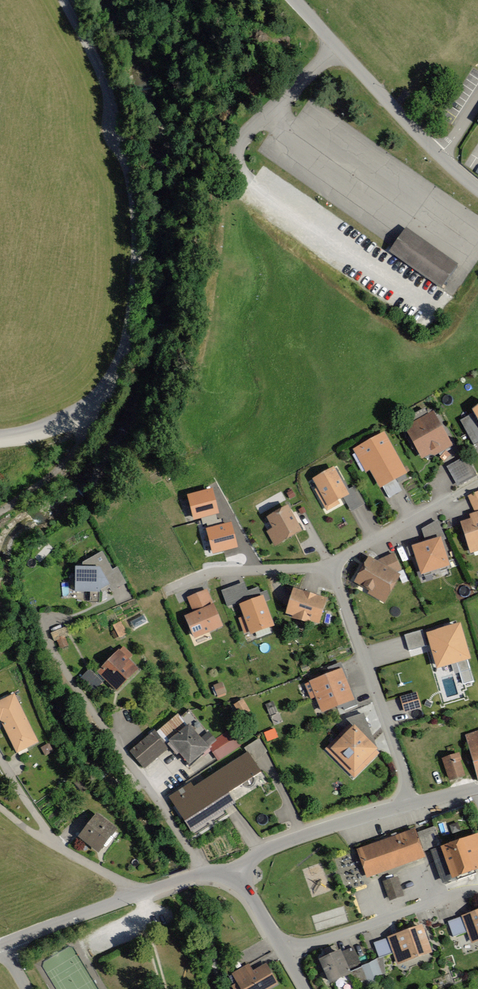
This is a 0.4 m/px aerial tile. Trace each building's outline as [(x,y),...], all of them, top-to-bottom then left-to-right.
[(456,266),(402,229),(385,252),(439,290),(456,266)] [(460,420),(473,443),(477,441),(477,406),(474,409),(475,412),(460,420)] [(432,409),(405,425),(423,457),(431,452),(434,457),(454,445),(432,409)] [(370,469),(379,486),(406,471),(385,432),(352,449),(365,472),(370,469)] [(477,475),(467,457),(448,467),(458,485),(477,475)] [(334,470),(332,467),(311,479),(316,488),(314,489),(325,511),(339,503),(337,501),(343,497),(351,511),(366,503),(356,486),(349,490),(337,468),(334,470)] [(213,488),(187,495),(193,520),(203,518),(216,514),(219,513),(213,488)] [(472,511),(477,509),(477,491),(466,496),(472,511)] [(301,530),(288,504),(266,516),(272,528),(268,530),(275,544),(301,530)] [(466,516),(467,519),(456,523),(466,553),(477,549),(477,512),(466,516)] [(219,525),(216,514),(203,518),(206,529),(219,525)] [(219,525),(206,529),(213,554),(239,547),(232,522),(219,525)] [(443,567),(434,538),(407,546),(416,575),(443,567)] [(73,593),(92,593),(109,585),(112,591),(126,584),(117,567),(112,570),(102,552),(82,563),(82,567),(74,567),(73,593)] [(390,554),(372,562),(364,557),(348,585),(380,603),(396,576),(392,573),(398,571),(390,554)] [(244,582),(223,590),(229,608),(239,604),(251,600),(244,582)] [(319,624),(326,598),(292,588),(284,614),(319,624)] [(221,626),(207,590),(187,598),(192,611),(183,614),(192,637),(221,626)] [(251,600),(239,604),(244,616),(240,618),(245,632),(249,631),(250,632),(273,624),(263,596),(251,600)] [(124,635),(117,622),(110,626),(117,639),(124,635)] [(460,622),(426,632),(437,668),(456,662),(463,684),(473,680),(467,661),(472,660),(460,622)] [(409,650),(426,646),(422,630),(405,635),(409,650)] [(67,645),(64,637),(56,641),(59,648),(67,645)] [(130,656),(121,647),(116,653),(114,650),(93,672),(89,668),(77,680),(91,693),(101,682),(113,693),(135,670),(125,660),(130,656)] [(339,664),(325,670),(326,675),(305,684),(318,714),(335,707),(337,711),(341,709),(343,713),(357,708),(350,692),(347,693),(342,681),(345,680),(339,664)] [(221,692),(219,685),(211,687),(214,694),(221,692)] [(17,753),(38,743),(13,694),(0,700),(0,726),(2,724),(17,753)] [(413,694),(397,699),(402,715),(418,711),(413,694)] [(236,702),(240,713),(249,710),(244,699),(236,702)] [(153,734),(166,750),(172,757),(176,755),(185,766),(213,743),(203,730),(195,737),(186,727),(194,721),(186,711),(178,718),(175,715),(153,734)] [(343,722),(345,728),(323,751),(352,780),(377,755),(370,748),(372,746),(361,715),(343,722)] [(276,728),(265,731),(267,739),(278,736),(276,728)] [(142,770),(166,750),(153,734),(151,731),(127,751),(142,770)] [(462,737),(475,783),(477,782),(477,733),(462,737)] [(215,772),(234,802),(267,781),(261,771),(258,773),(251,763),(265,755),(255,740),(240,750),(243,754),(215,772)] [(462,776),(455,754),(438,760),(445,782),(462,776)] [(190,831),(234,802),(215,772),(190,788),(186,783),(169,795),(174,803),(172,804),(190,831)] [(116,829),(97,815),(79,838),(99,853),(116,829)] [(413,829),(393,836),(403,865),(423,858),(413,829)] [(440,847),(451,880),(477,870),(477,834),(440,847)] [(393,836),(357,848),(367,877),(403,865),(393,836)] [(348,882),(363,877),(360,865),(344,870),(348,882)] [(458,917),(459,919),(447,923),(452,938),(465,933),(468,944),(477,941),(477,911),(458,917)] [(422,925),(375,942),(380,956),(393,951),(398,965),(432,952),(422,925)] [(340,953),(339,949),(316,960),(327,984),(351,973),(349,968),(360,962),(354,947),(340,953)] [(384,957),(351,971),(366,987),(376,982),(374,977),(386,972),(384,957)] [(265,963),(252,971),(249,964),(232,974),(241,988),(269,988),(277,984),(265,963)]
